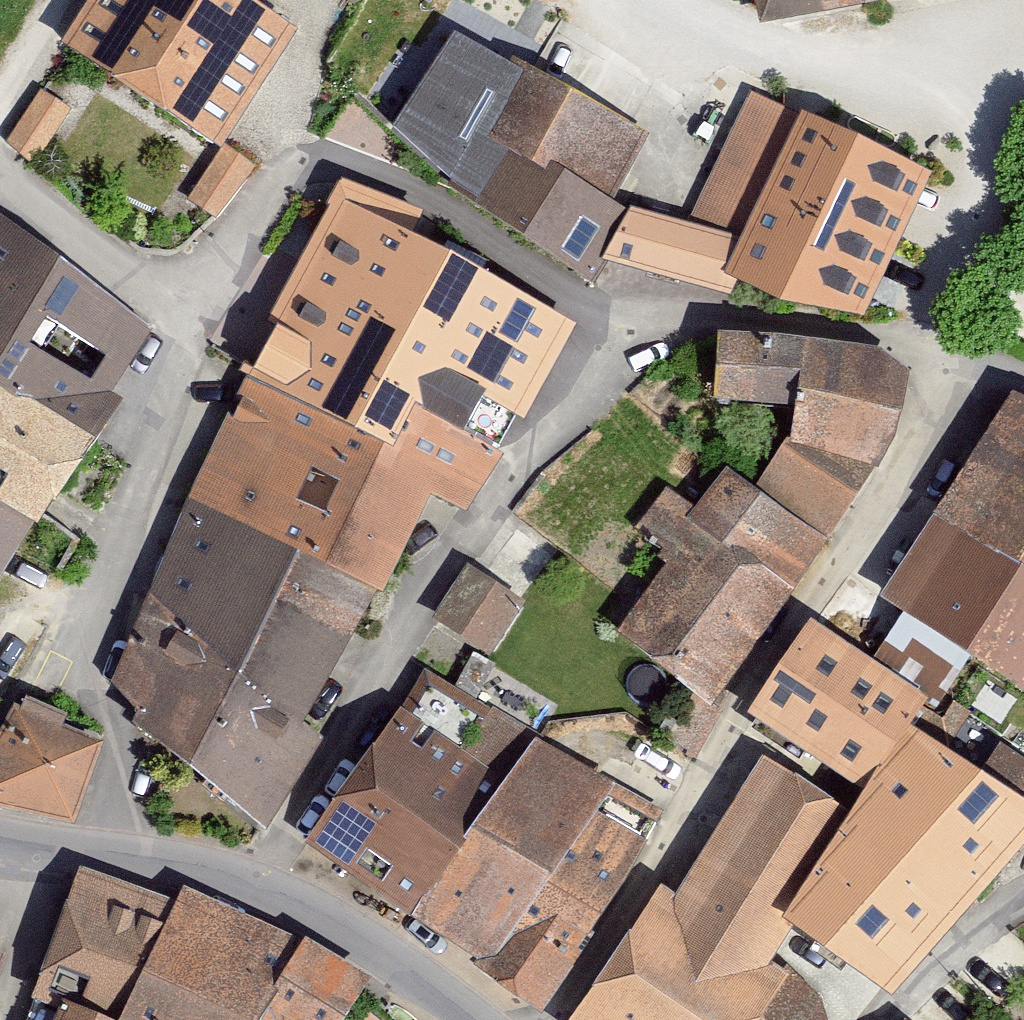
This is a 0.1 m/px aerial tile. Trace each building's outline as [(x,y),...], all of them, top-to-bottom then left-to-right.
[(216,0),(104,0),(78,43),(165,88),(216,0)] [(284,0),(216,0),(165,88),(245,141),(316,21),(284,0)] [(772,23),(885,0),(768,0),(772,23)] [(459,33),(401,129),(599,286),(614,257),(638,213),(620,197),(655,135),(459,33)] [(71,106),(44,89),(11,143),(39,160),(71,106)] [(638,213),(614,257),(740,298),(841,314),(912,159),(765,99),(709,228),(638,213)] [(256,166),(222,147),(191,201),(224,221),(256,166)] [(375,429),(472,245),(346,178),(246,366),(252,373),(375,429)] [(22,381),(60,313),(142,364),(163,324),(88,266),(0,206),(0,369),(22,381)] [(591,327),(472,245),(375,429),(411,446),(435,401),(512,450),(591,327)] [(810,401),(821,346),(732,342),(734,401),(810,401)] [(798,443),(772,488),(831,538),(891,464),(918,426),(919,367),(887,356),(821,346),(810,401),(798,443)] [(22,381),(0,369),(0,492),(42,521),(58,526),(121,445),(22,381)] [(387,492),(411,446),(375,429),(252,373),(196,493),(296,541),(385,584),(401,590),(433,515),(387,492)] [(1023,676),(1023,397),(1021,395),(896,600),(1023,676)] [(435,401),(411,446),(387,492),(433,515),(445,490),(474,510),(512,450),(435,401)] [(831,538),(772,488),(736,464),(705,504),(668,485),(638,527),(681,559),(629,634),(722,702),(831,538)] [(42,521),(0,492),(0,586),(42,521)] [(245,651),(296,541),(196,493),(150,588),(245,651)] [(385,584),(296,541),(245,651),(310,713),(385,584)] [(469,559),(434,617),(488,649),(522,591),(469,559)] [(324,736),(310,713),(245,651),(150,588),(119,677),(155,713),(148,740),(269,825),(324,736)] [(935,714),(947,696),(829,616),(761,717),(879,797),(935,714)] [(432,921),(544,736),(431,669),(317,834),(432,921)] [(20,694),(0,739),(0,802),(82,821),(114,739),(20,694)] [(935,714),(879,797),(867,813),(805,909),(815,916),(913,990),(1023,864),(1023,778),(935,714)] [(665,811),(544,736),(432,921),(566,1015),(665,811)] [(691,880),(787,960),(815,916),(805,909),(867,813),(773,755),(691,880)] [(787,960),(691,880),(680,872),(583,1019),(843,1019),(836,994),(787,960)] [(178,916),(81,883),(45,998),(66,1006),(134,1019),(140,1019),(178,916)] [(178,916),(140,1019),(281,1019),(284,1015),(292,1019),(359,1019),(378,993),(313,952),(301,969),(184,897),(178,916)] [(66,1006),(59,1019),(134,1019),(66,1006)]
